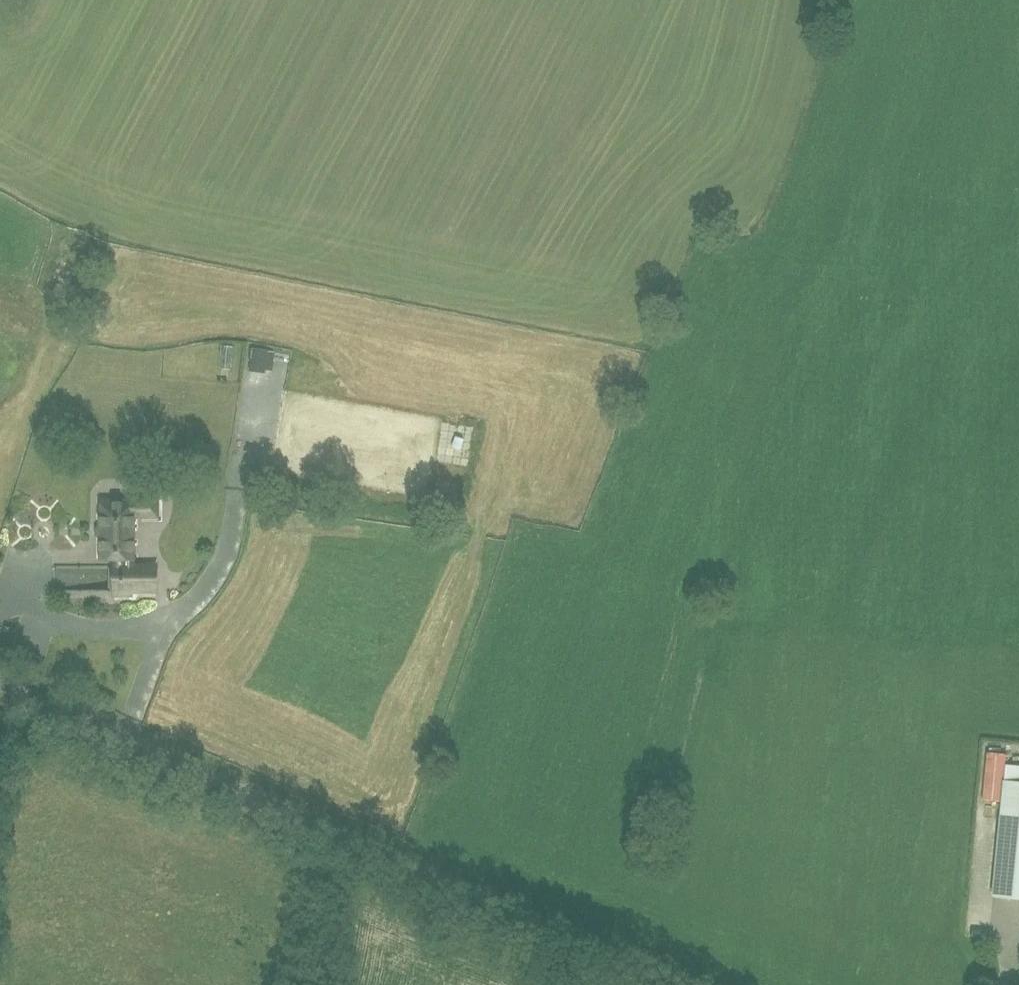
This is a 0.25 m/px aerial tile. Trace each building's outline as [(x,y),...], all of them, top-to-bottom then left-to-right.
[(230,346),(227,370),(238,371),(241,347),(230,346)] [(249,371),(264,373),(265,370),(272,371),(274,352),(268,352),(268,350),(252,348),(252,349),(250,349),(249,360),(250,360),(249,371)] [(98,498),(98,560),(113,560),(113,594),(131,597),(132,592),(157,593),(157,566),(136,566),(136,519),(159,520),(160,499),(98,498)] [(993,896),(1018,899),(1018,782),(1005,781),(1004,781),(993,896)]
